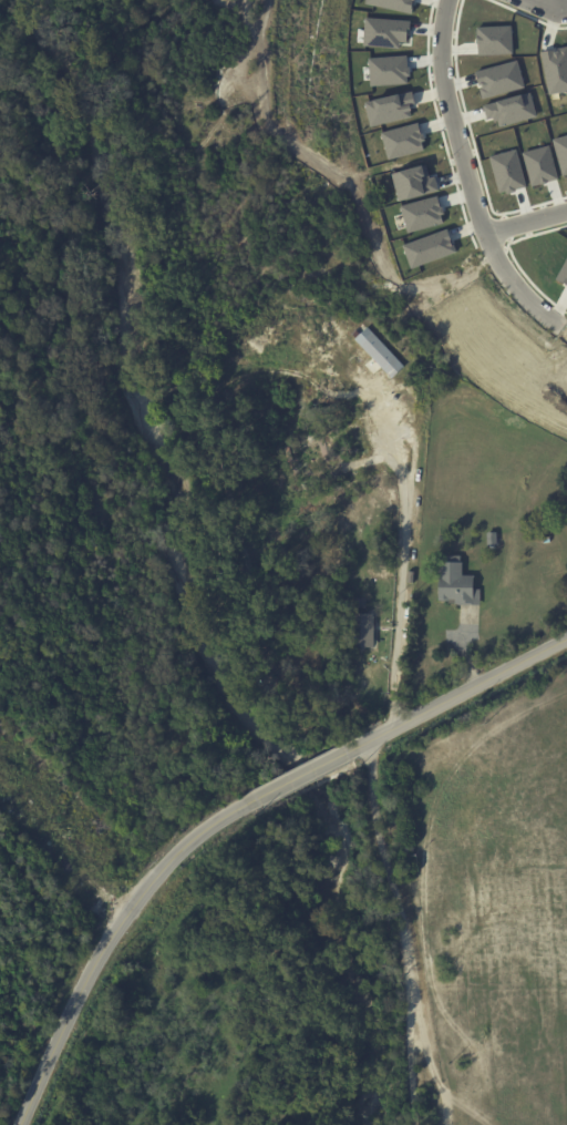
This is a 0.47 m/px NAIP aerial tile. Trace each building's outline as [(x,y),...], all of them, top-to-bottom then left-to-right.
[(365,3),(366,0),(415,0),(412,13),(365,3)] [(364,18),(411,20),(410,43),(400,42),(400,48),(362,45),(364,18)] [(476,27),(512,25),(513,53),(477,55),(476,27)] [(540,51),(566,46),(566,91),(549,94),(540,51)] [(369,59),(408,55),(409,84),(371,86),(369,59)] [(475,71),(517,60),(525,88),(482,99),(475,71)] [(363,101),(413,91),(416,105),(410,106),(412,117),(369,127),(363,101)] [(482,104),(530,93),(537,117),(499,126),(498,121),(494,122),(493,116),(486,119),(482,104)] [(381,132),(419,122),(425,151),(389,161),(381,132)] [(553,139),(566,135),(566,175),(563,176),(553,139)] [(523,153),(550,145),(559,180),(532,186),(523,153)] [(489,156),(517,149),(527,186),(499,194),(489,156)] [(392,173),(426,164),(430,177),(435,176),(439,191),(400,201),(392,173)] [(400,205),(437,195),(445,223),(408,233),(400,205)] [(402,244),(447,227),(456,252),(412,268),(402,244)] [(556,278),(566,258),(566,285),(556,278)] [(394,379),(357,339),(370,327),(406,368),(394,379)] [(542,521),(540,509),(550,508),(551,521),(542,521)] [(496,545),(489,545),(488,532),(498,532),(498,545),(496,545)] [(480,604),(456,604),(456,599),(441,599),(441,554),(462,554),(462,561),(464,561),(464,574),(475,574),(475,590),(481,590),(481,604),(480,604)] [(355,600),(369,600),(369,608),(355,608),(355,600)] [(378,627),(378,648),(355,648),(355,635),(351,635),(351,615),(357,615),(378,615),(378,627)]
